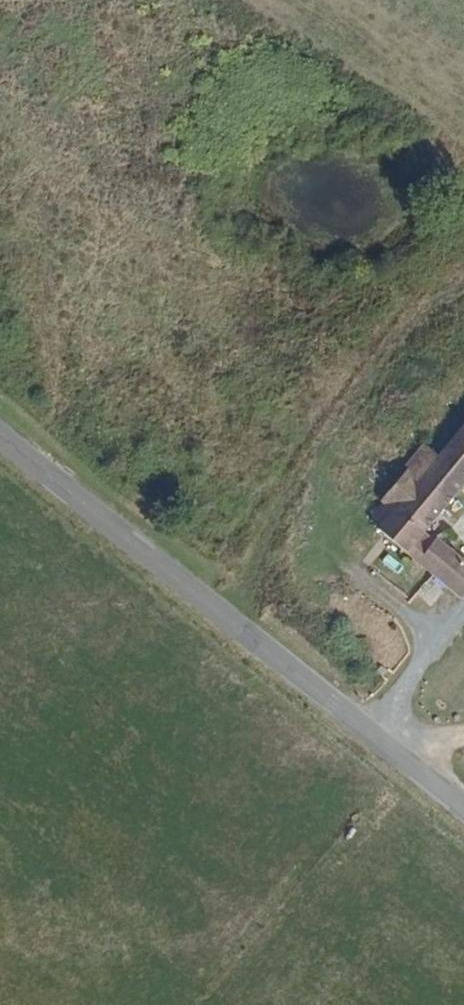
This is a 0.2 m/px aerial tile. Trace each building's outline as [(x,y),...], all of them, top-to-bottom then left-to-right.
[(463,597),(463,562),(427,533),(463,488),(463,427),(431,469),(417,458),(405,471),(407,474),(380,508),(383,511),(375,522),(383,529),(379,535),(463,597)] [(415,596),(429,608),(444,589),(430,578),(415,596)]
